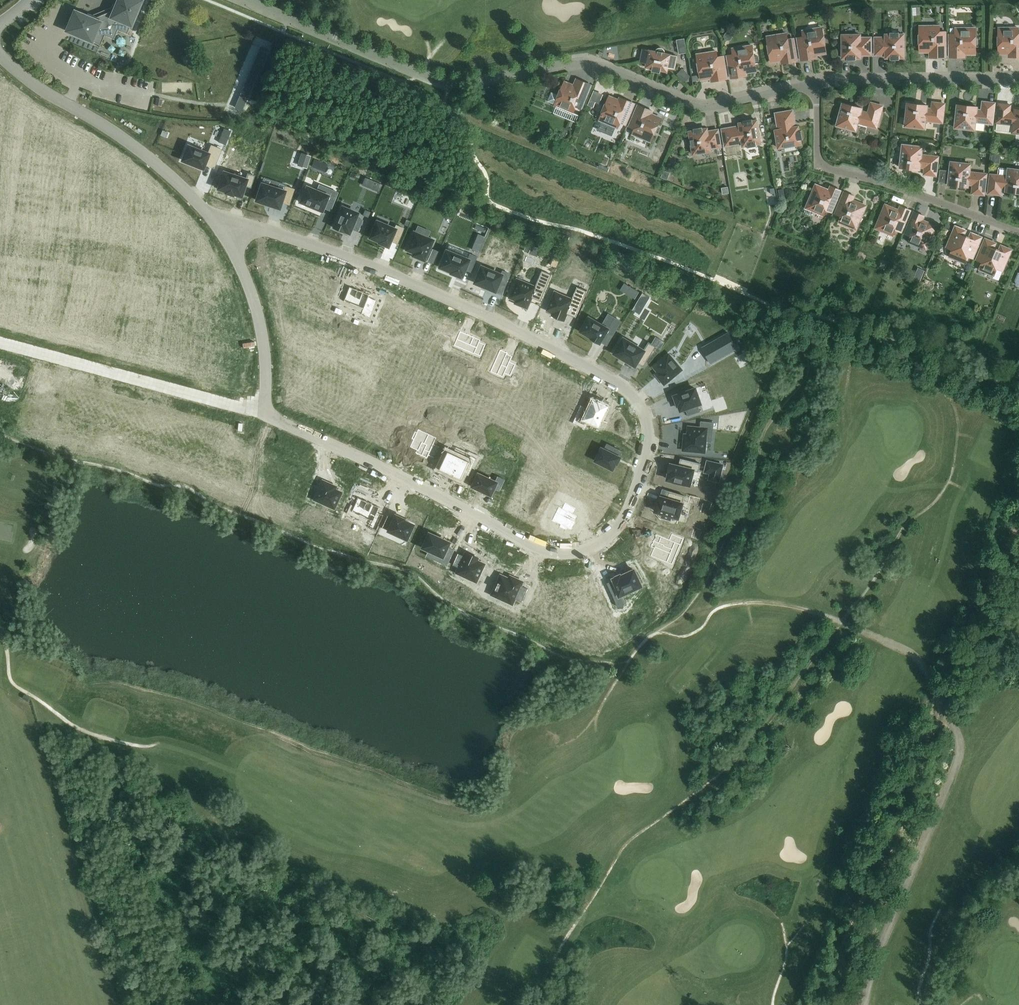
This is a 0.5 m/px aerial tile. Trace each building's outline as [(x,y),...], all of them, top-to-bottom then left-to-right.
[(97,32),(113,39),(120,23),(132,28),(143,0),(116,0),(114,4),(113,4),(114,2),(110,11),(96,17),(87,13),(89,14),(89,15),(73,8),(64,32),(92,44),(97,32)] [(930,57),(946,57),(945,32),(939,32),(939,26),(919,26),(919,52),(930,52),(930,57)] [(826,53),(822,27),(802,31),(803,36),(797,37),(801,60),(817,58),(817,55),(826,53)] [(975,28),(955,28),(955,34),(949,34),(949,57),(965,57),(965,54),(975,54),(975,28)] [(1018,28),(998,28),(998,54),(1009,54),(1009,57),(1018,57),(1018,34),(1018,28)] [(729,32),(726,32),(724,35),(724,38),(727,40),(730,40),(732,37),(732,34),(729,32)] [(890,32),(890,33),(884,33),(884,36),(874,36),(874,56),(884,56),(884,59),(890,59),(890,60),(899,60),(899,59),(905,59),(905,33),(899,33),(899,32),(890,32)] [(793,38),(787,39),(786,33),(767,36),(771,62),(780,61),(781,64),(797,61),(793,38)] [(841,50),(841,59),(847,59),(847,60),(856,60),(856,59),(862,59),(861,56),(872,56),(872,36),(861,36),(861,33),(841,34),(841,43),(839,44),(839,49),(841,50)] [(733,54),(727,55),(731,78),(747,76),(746,73),(756,71),(752,45),(732,49),(733,54)] [(104,56),(106,50),(100,47),(98,53),(104,56)] [(661,70),(661,71),(668,72),(669,68),(675,69),(678,56),(672,55),(672,54),(649,49),(648,50),(642,49),(640,62),(646,63),(645,68),(652,69),(652,68),(661,70)] [(723,55),(717,56),(716,51),(697,54),(701,80),(710,78),(711,81),(727,79),(723,55)] [(29,56),(25,63),(36,68),(39,61),(29,56)] [(690,76),(682,68),(676,74),(685,82),(690,76)] [(555,104),(554,105),(572,113),(570,120),(575,122),(578,115),(573,113),(575,108),(581,110),(591,85),(574,78),(572,84),(564,81),(559,95),(551,92),(548,101),(555,104)] [(601,121),(597,130),(612,136),(616,127),(618,128),(620,123),(625,125),(628,119),(634,103),(624,99),(619,97),(618,100),(609,96),(599,120),(601,121)] [(993,125),(996,102),(981,100),(980,109),(978,108),(979,105),(956,103),(953,129),(976,131),(977,123),(993,125)] [(863,110),(863,107),(842,101),(835,126),(857,132),(859,125),(877,130),(884,105),(870,101),(867,111),(863,110)] [(931,101),(931,107),(928,107),(929,104),(906,101),(903,127),(926,130),(927,122),(943,124),(946,103),(931,101)] [(995,123),(1012,125),(1011,133),(1018,134),(1018,108),(1014,108),(1013,111),(1011,110),(1012,104),(997,102),(995,123)] [(653,111),(638,105),(629,127),(634,129),(632,134),(651,142),(661,118),(652,114),(653,111)] [(803,145),(802,140),(802,139),(801,130),(800,131),(799,125),(796,125),(794,109),(774,112),(777,129),(774,129),(777,150),(803,145)] [(738,125),(720,128),(724,148),(741,145),(742,148),(747,147),(748,148),(756,147),(756,145),(762,144),(758,119),(752,120),(752,118),(743,120),(743,121),(737,122),(738,125)] [(692,156),(712,153),(712,150),(722,148),(719,128),(709,130),(708,127),(702,128),(702,126),(693,128),(693,129),(688,130),(692,156)] [(901,143),(898,167),(921,170),(921,169),(923,169),(922,175),(937,177),(940,156),(923,154),(924,146),(901,143)] [(195,166),(195,165),(203,168),(204,164),(214,168),(221,149),(211,145),(208,153),(188,145),(182,160),(189,163),(190,164),(190,163),(195,165),(194,166),(195,166)] [(302,153),(298,165),(300,165),(306,168),(310,156),(302,153)] [(947,183),(947,185),(969,187),(969,186),(971,186),(970,195),(985,196),(988,173),(971,171),(972,163),(949,160),(948,170),(941,169),(939,182),(947,183)] [(1007,167),(1006,175),(989,173),(987,194),(1001,196),(1002,189),(1004,190),(1004,191),(1018,193),(1018,168),(1007,167)] [(667,180),(670,173),(664,170),(661,177),(667,180)] [(250,188),(254,176),(248,173),(246,179),(224,172),(218,188),(226,191),(226,192),(233,195),(233,193),(241,196),(244,186),(250,188)] [(377,182),(374,190),(379,192),(382,184),(377,182)] [(815,183),(804,209),(824,217),(826,211),(832,213),(842,190),(830,185),(828,189),(815,183)] [(262,184),(256,200),(264,203),(264,204),(265,204),(265,203),(270,205),(271,206),(271,205),(279,208),(281,202),(289,205),(294,189),(285,186),(284,191),(262,184)] [(314,209),(314,208),(322,211),(325,203),(332,206),(338,192),(330,189),(328,195),(306,186),(300,202),(307,205),(307,206),(308,206),(313,208),(314,209)] [(844,190),(834,213),(840,215),(837,222),(857,230),(867,205),(854,200),(856,196),(844,190)] [(894,237),(896,231),(902,233),(912,210),(899,205),(898,209),(885,203),(874,228),(894,237)] [(342,207),(333,227),(335,228),(335,229),(336,229),(336,228),(340,230),(340,231),(341,231),(343,231),(343,230),(347,232),(347,233),(348,233),(348,232),(349,233),(351,228),(357,231),(362,220),(356,217),(357,213),(342,207)] [(924,220),(926,216),(913,210),(904,234),(909,236),(907,242),(926,250),(937,225),(924,220)] [(370,237),(371,238),(370,238),(371,239),(372,238),(380,241),(379,243),(381,243),(381,244),(382,244),(385,245),(385,246),(386,246),(386,245),(388,246),(390,240),(397,243),(403,228),(396,225),(394,228),(377,221),(370,237)] [(963,264),(967,256),(974,259),(983,236),(970,231),(968,236),(965,235),(967,230),(955,225),(945,247),(952,250),(949,258),(963,264)] [(414,232),(406,250),(414,253),(413,256),(414,256),(413,257),(414,257),(418,258),(417,259),(418,259),(418,258),(423,260),(423,261),(424,261),(433,240),(414,232)] [(984,237),(975,259),(976,260),(982,262),(979,269),(978,270),(993,276),(993,278),(999,280),(1002,271),(1004,271),(1013,249),(1000,244),(998,249),(995,248),(997,242),(984,237)] [(532,245),(526,243),(523,251),(529,253),(532,245)] [(446,250),(439,267),(440,267),(440,268),(441,268),(441,267),(451,271),(451,273),(452,273),(452,274),(453,274),(457,275),(457,276),(458,276),(460,276),(460,275),(461,276),(464,269),(470,272),(476,256),(470,254),(467,259),(446,250)] [(481,266),(474,283),(481,285),(481,286),(482,286),(487,288),(486,288),(487,289),(487,288),(495,291),(498,283),(505,285),(510,274),(502,271),(500,274),(481,266)] [(517,304),(520,305),(520,306),(521,306),(525,307),(525,308),(526,308),(531,297),(540,301),(551,274),(541,270),(534,287),(517,279),(509,297),(516,300),(515,303),(516,303),(516,304),(517,304)] [(356,289),(349,286),(343,301),(363,309),(361,314),(369,318),(376,300),(368,297),(369,294),(362,292),(362,291),(361,291),(357,290),(357,289),(356,289)] [(554,292),(547,310),(553,313),(552,316),(564,321),(567,314),(576,317),(587,291),(577,287),(572,299),(554,292)] [(639,298),(646,302),(650,297),(643,293),(639,298)] [(585,321),(581,328),(582,329),(581,331),(583,332),(582,332),(583,333),(583,332),(592,337),(592,338),(593,339),(593,340),(594,340),(597,342),(598,343),(598,342),(600,343),(606,332),(613,335),(621,321),(614,317),(607,328),(589,317),(586,322),(585,321)] [(460,331),(454,346),(474,354),(480,356),(485,344),(479,342),(480,340),(460,331)] [(728,332),(702,347),(711,363),(737,348),(728,332)] [(618,344),(614,350),(616,351),(615,353),(622,358),(623,359),(623,358),(627,361),(628,362),(628,361),(635,366),(637,362),(644,366),(655,346),(660,349),(665,342),(656,337),(652,344),(649,342),(644,350),(624,338),(620,345),(618,344)] [(500,350),(490,372),(503,377),(504,373),(510,376),(515,364),(509,362),(512,356),(507,354),(508,353),(500,350)] [(669,354),(654,367),(659,372),(656,374),(657,375),(656,376),(657,376),(658,376),(660,379),(659,379),(660,380),(660,379),(663,383),(663,384),(664,384),(682,369),(669,354)] [(541,379),(542,377),(530,372),(529,375),(522,372),(514,389),(531,397),(530,401),(538,405),(548,382),(541,379)] [(675,397),(675,398),(676,398),(677,403),(676,403),(677,404),(677,403),(678,405),(679,405),(680,409),(680,410),(681,409),(681,410),(686,408),(688,415),(700,411),(698,404),(701,403),(695,388),(675,396),(675,397)] [(584,424),(587,419),(598,424),(607,406),(599,402),(598,404),(594,401),(589,412),(583,410),(578,421),(584,424)] [(683,449),(683,450),(705,452),(707,429),(713,430),(714,422),(701,421),(700,428),(689,426),(688,435),(685,434),(685,435),(684,435),(684,436),(685,436),(684,440),(683,441),(684,441),(683,449)] [(413,440),(410,447),(417,450),(415,453),(427,458),(428,456),(434,458),(439,447),(433,444),(436,438),(418,429),(417,432),(415,432),(411,439),(413,440)] [(602,448),(596,460),(613,469),(616,462),(617,463),(617,462),(618,462),(618,461),(619,459),(620,459),(620,458),(620,457),(616,455),(619,449),(607,444),(604,449),(602,448)] [(446,451),(438,469),(460,479),(463,473),(468,475),(476,458),(470,455),(467,461),(446,451)] [(670,464),(670,465),(669,465),(669,466),(670,466),(669,469),(668,469),(668,470),(669,470),(668,471),(670,472),(668,479),(680,482),(680,484),(688,486),(688,484),(690,485),(693,470),(698,472),(700,464),(681,459),(679,466),(670,464)] [(495,482),(477,474),(472,486),(490,494),(493,488),(498,491),(504,479),(497,476),(495,482)] [(336,487),(334,486),(335,485),(334,485),(334,486),(330,484),(331,484),(330,483),(330,484),(322,481),(314,499),(334,508),(341,492),(334,489),(336,487)] [(655,509),(655,510),(656,510),(655,511),(663,514),(662,517),(671,520),(672,516),(678,518),(683,503),(682,503),(684,495),(668,491),(666,498),(661,496),(659,502),(658,502),(658,503),(657,503),(657,504),(658,504),(656,509),(655,509)] [(376,530),(383,515),(377,512),(379,507),(357,497),(351,511),(372,521),(369,527),(376,530)] [(559,527),(566,530),(567,528),(571,530),(575,522),(574,521),(577,516),(573,514),(575,508),(564,503),(561,508),(558,507),(551,521),(560,525),(559,527)] [(403,519),(402,518),(401,517),(401,518),(397,516),(397,515),(396,516),(395,515),(393,518),(388,515),(382,527),(388,529),(388,530),(406,539),(412,525),(412,524),(411,523),(411,524),(403,520),(403,519)] [(428,533),(422,547),(441,556),(439,562),(446,565),(453,550),(446,547),(448,542),(441,539),(442,538),(441,538),(441,539),(436,537),(437,536),(436,536),(435,536),(428,533)] [(654,548),(651,556),(667,563),(675,543),(681,545),(683,539),(672,534),(669,540),(656,534),(651,547),(654,548)] [(458,567),(456,573),(476,582),(484,564),(476,560),(477,558),(465,552),(463,556),(457,553),(452,565),(458,567)] [(618,591),(612,594),(618,607),(624,604),(620,595),(642,586),(634,570),(633,570),(632,570),(632,571),(628,573),(627,572),(627,573),(621,576),(620,575),(619,575),(618,575),(618,576),(614,578),(614,577),(613,577),(613,578),(612,579),(618,591)] [(512,604),(514,599),(521,602),(527,588),(520,585),(522,582),(510,576),(508,579),(500,575),(491,594),(512,604)]
